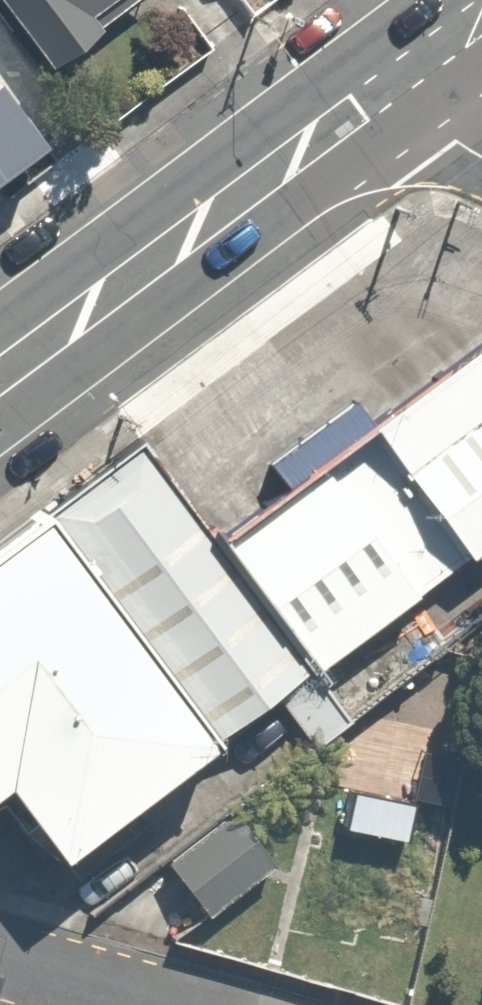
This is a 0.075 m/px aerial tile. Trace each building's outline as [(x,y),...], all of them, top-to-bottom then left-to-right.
[(45,80),(154,0),(0,0),(0,19),(45,80)] [(0,103),(0,186),(40,156),(0,103)] [(230,542),(326,669),(481,553),(481,354),(230,542)] [(310,681),(141,459),(57,522),(226,745),(310,681)] [(226,745),(57,522),(46,510),(0,545),(0,794),(10,786),(70,863),(226,745)] [(421,943),(456,744),(336,723),(301,922),(421,943)] [(205,907),(269,852),(224,799),(160,854),(205,907)]
